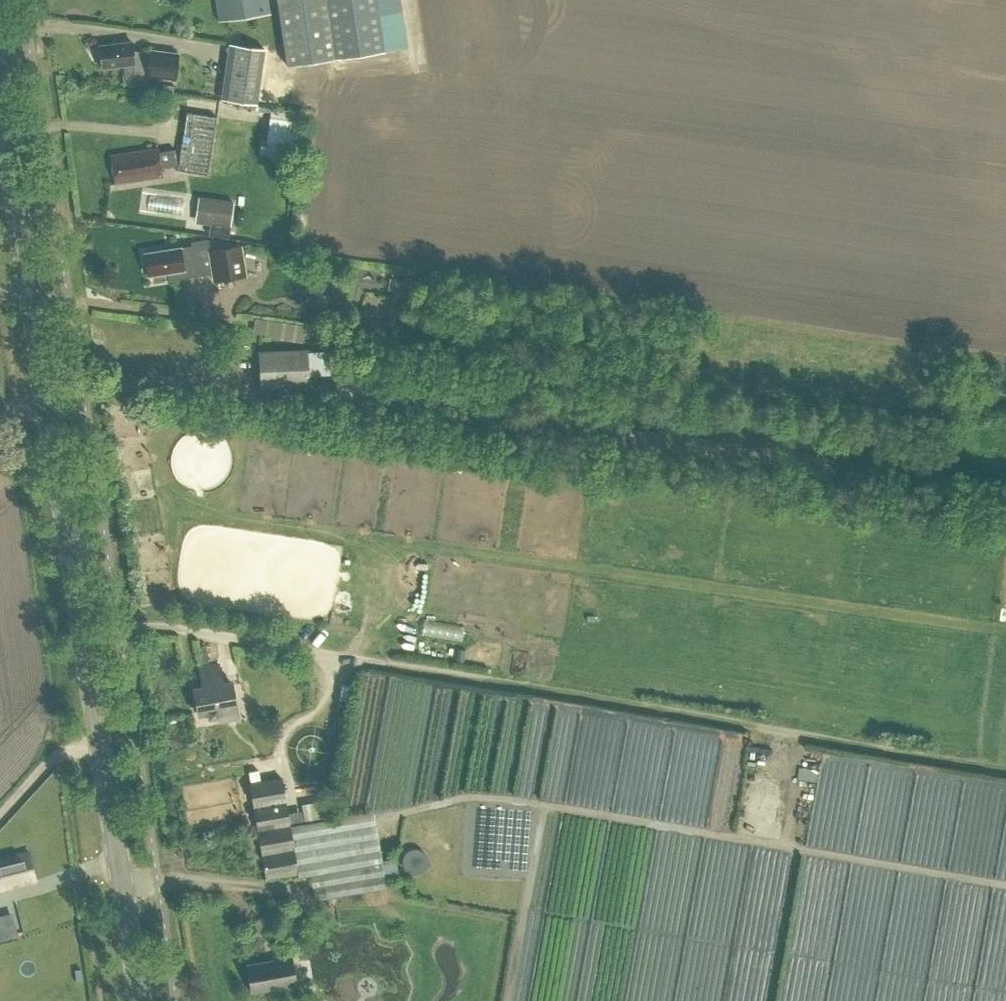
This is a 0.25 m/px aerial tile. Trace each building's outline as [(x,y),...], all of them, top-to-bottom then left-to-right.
[(218,20),(270,13),(268,0),(215,0),(218,20)] [(286,65),(335,58),(327,0),(276,0),(286,65)] [(378,0),(328,0),(336,57),(385,50),(378,0)] [(146,75),(175,78),(177,52),(149,49),(149,51),(132,49),(131,41),(99,45),(101,66),(132,63),(133,71),(146,72),(146,75)] [(256,103),(264,49),(231,44),(223,99),(256,103)] [(159,124),(112,132),(116,161),(164,154),(163,151),(174,149),(173,162),(204,166),(213,107),(181,102),(178,125),(160,128),(159,124)] [(279,103),(276,123),(298,125),(301,106),(279,103)] [(233,202),(214,200),(210,223),(229,226),(233,202)] [(211,272),(212,280),(244,275),(239,245),(209,250),(207,238),(190,241),(190,245),(144,252),(148,275),(167,272),(168,279),(211,272)] [(389,277),(388,288),(410,292),(411,281),(389,277)] [(260,352),(261,384),(309,382),(308,350),(260,352)] [(233,682),(224,684),(220,663),(201,666),(205,687),(195,689),(199,711),(208,709),(210,716),(220,715),(218,707),(237,704),(233,682)] [(311,869),(315,894),(387,881),(374,805),(289,820),(282,777),(250,782),(267,877),(311,869)] [(309,808),(325,806),(323,794),(307,796),(309,808)] [(35,879),(28,851),(0,858),(0,888),(35,879)] [(249,987),(252,986),(253,990),(280,986),(281,989),(297,986),(291,953),(275,956),(276,959),(248,964),(249,969),(246,969),(246,978),(249,987)]
